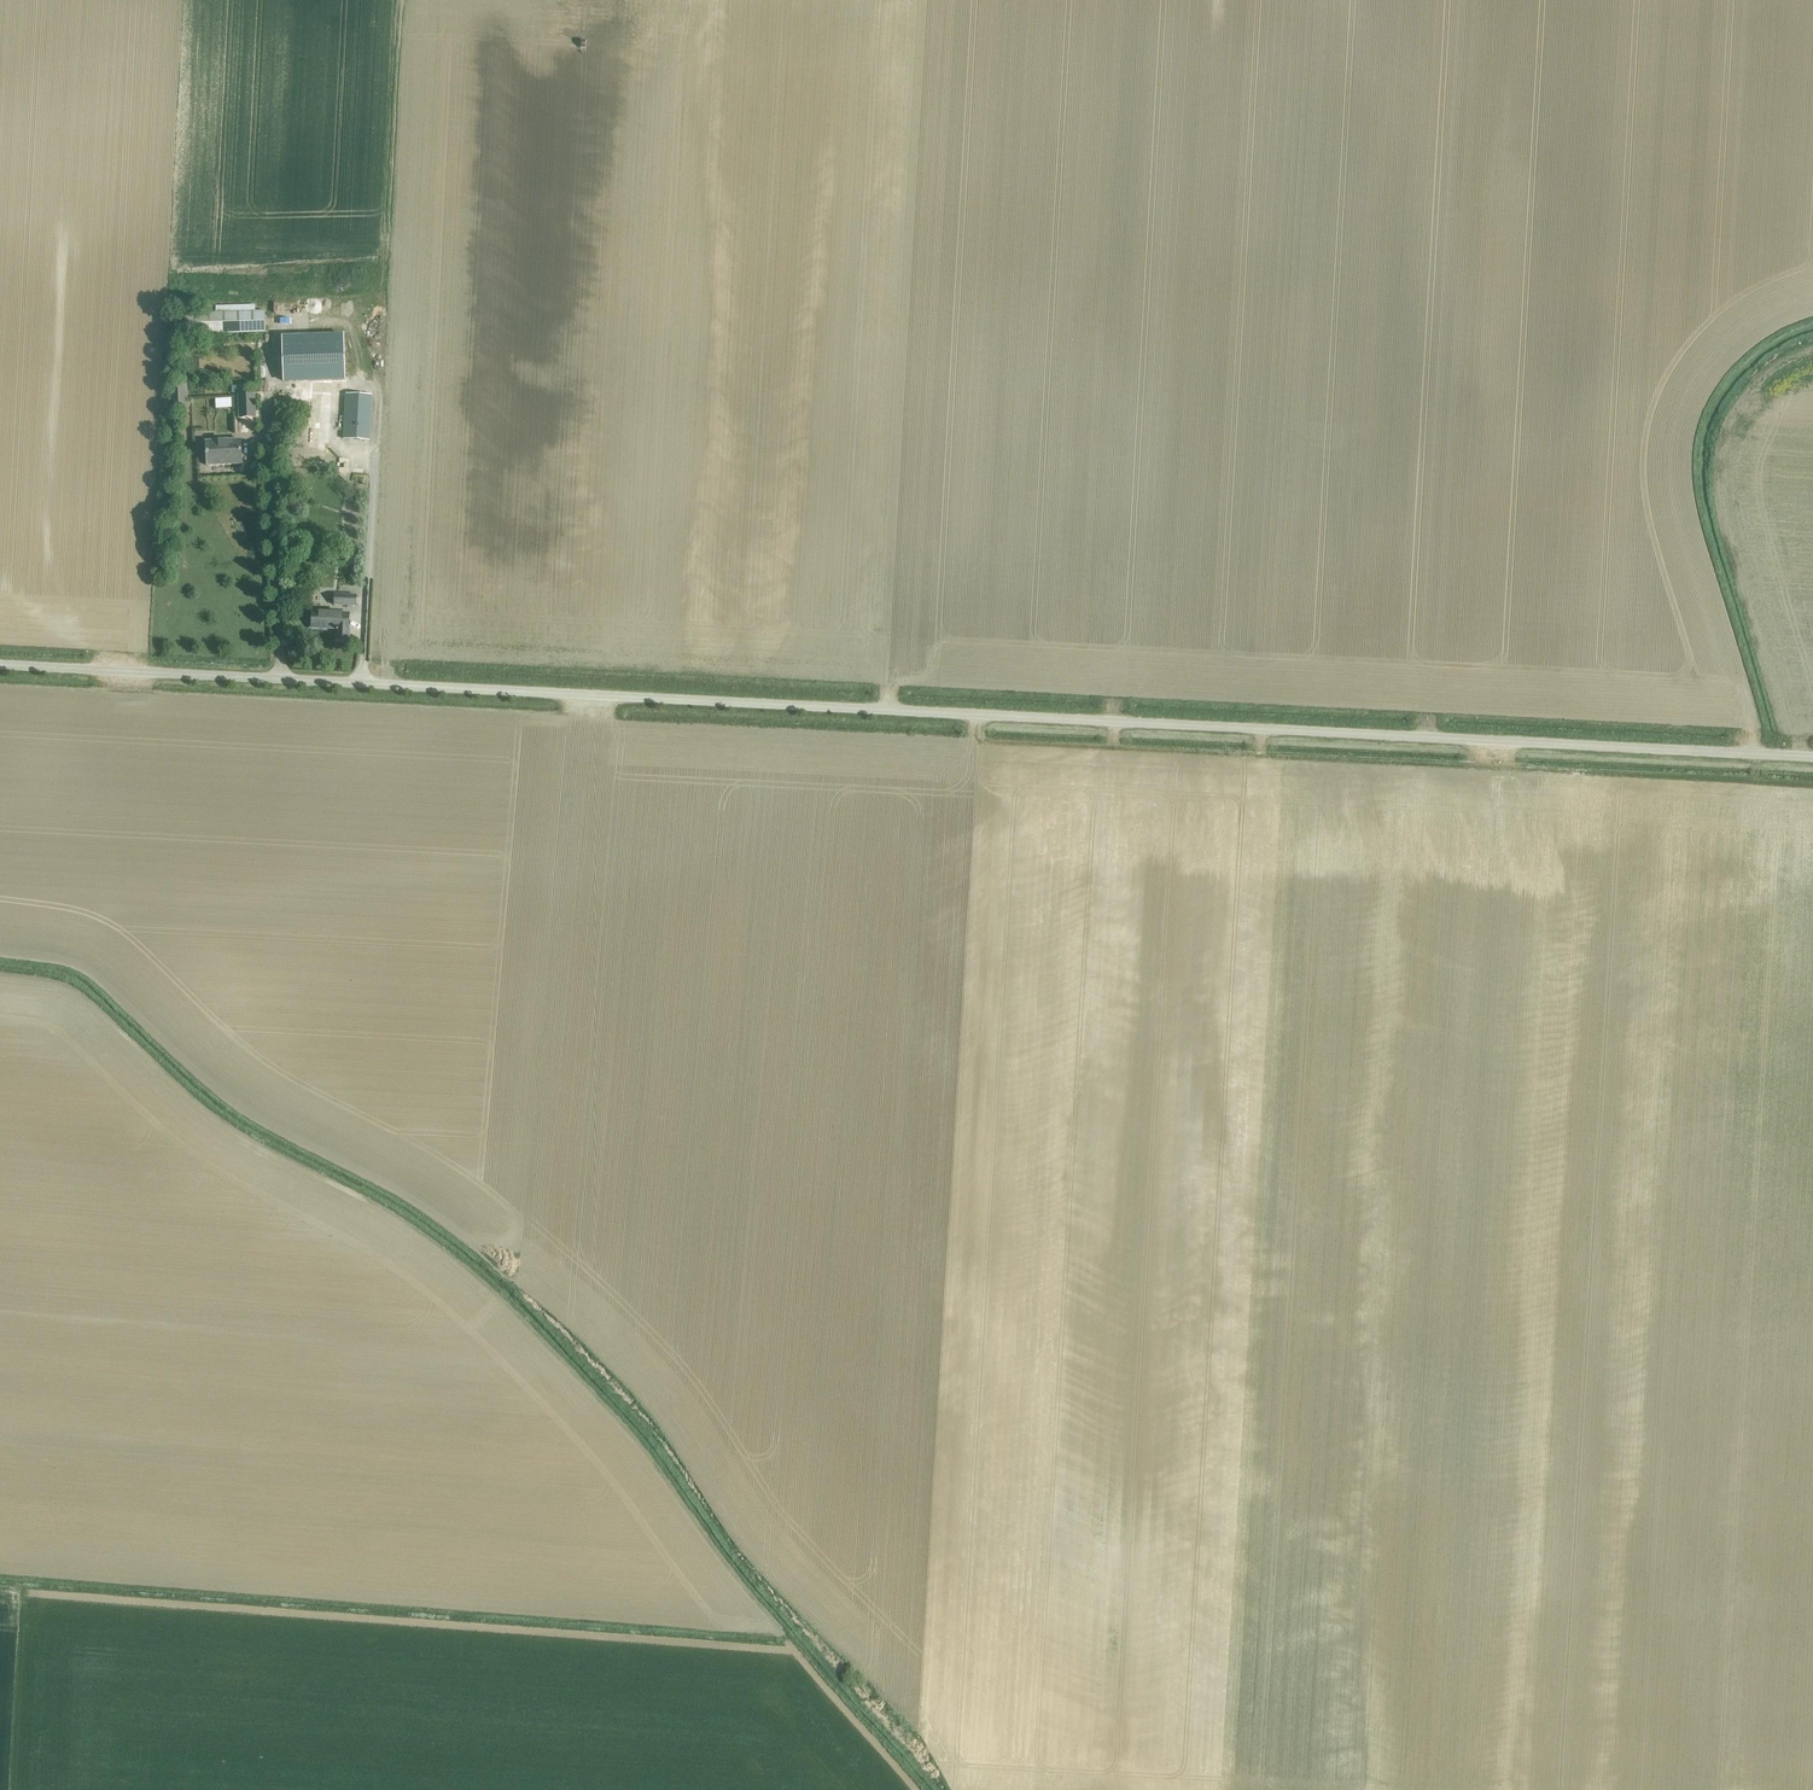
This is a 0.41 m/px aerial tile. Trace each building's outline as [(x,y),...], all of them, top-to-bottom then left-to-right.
[(174,314),(175,335),(266,332),(265,311),(174,314)] [(344,335),(313,336),(283,337),(284,382),(345,380),(344,335)] [(249,381),(235,383),(236,390),(250,389),(249,381)] [(188,409),(187,386),(172,386),(172,410),(188,409)] [(344,439),(370,440),(372,396),(347,394),(344,439)] [(254,395),(239,396),(240,418),(255,418),(254,395)] [(206,442),(207,466),(242,464),(241,440),(206,442)] [(356,596),(333,595),(332,605),(355,606),(356,596)] [(338,639),(348,640),(349,615),(313,613),(312,627),(338,629),(338,639)]
